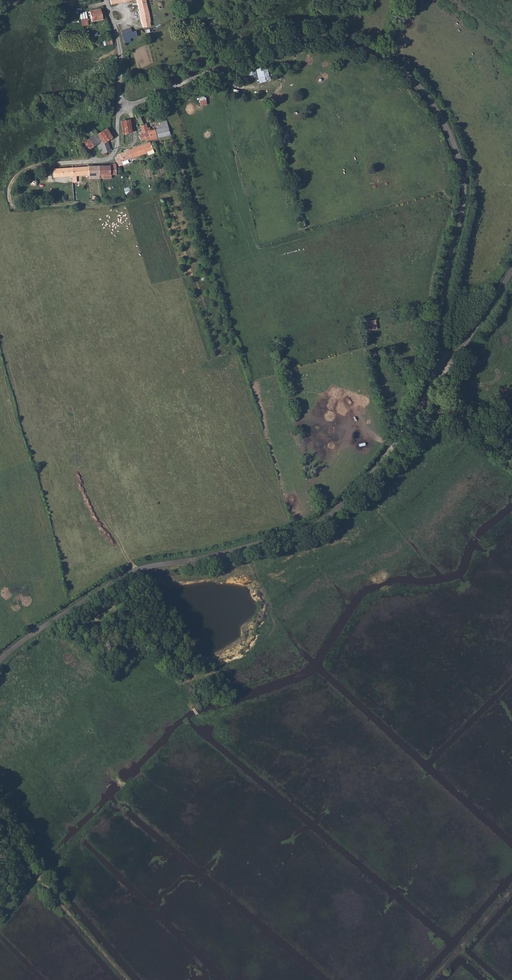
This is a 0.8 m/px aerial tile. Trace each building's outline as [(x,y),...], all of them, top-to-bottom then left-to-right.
[(146,2),(138,3),(142,23),(143,27),(151,26),(150,22),(150,21),(149,16),(149,12),(146,2)] [(103,19),(101,8),(89,10),(92,21),(103,19)] [(129,39),(137,36),(135,30),(132,31),(122,34),(124,40),(129,39)] [(266,66),(256,70),(260,82),(270,79),(266,66)] [(132,132),(130,119),(121,121),(123,134),(132,132)] [(157,138),(162,137),(170,135),(166,121),(162,122),(159,122),(160,126),(157,126),(158,129),(155,130),(157,138)] [(146,124),(140,126),(142,131),(146,139),(147,140),(157,138),(155,130),(150,131),(150,128),(147,129),(146,124)] [(90,137),(92,136),(97,133),(93,128),(87,131),(90,137)] [(102,141),(111,135),(107,128),(97,134),(102,141)] [(285,144),(290,143),(286,129),(282,130),(285,144)] [(102,141),(97,134),(97,133),(92,136),(97,144),(102,141)] [(95,145),(97,144),(92,136),(90,137),(81,143),(85,151),(93,146),(95,145)] [(101,146),(98,147),(101,154),(111,150),(108,142),(100,144),(101,146)] [(148,143),(137,147),(140,155),(147,152),(148,155),(154,153),(150,142),(148,142),(148,143)] [(115,158),(117,163),(119,166),(129,162),(128,160),(140,155),(137,147),(119,154),(118,154),(117,155),(118,157),(115,158)] [(99,166),(99,175),(102,175),(102,178),(111,178),(111,174),(116,174),(116,165),(115,163),(109,165),(99,166)] [(89,166),(72,167),(72,176),(73,182),(76,182),(76,176),(89,175),(89,166)] [(89,166),(89,175),(89,179),(99,179),(99,175),(99,166),(89,166)] [(72,167),(53,168),(54,177),(72,176),(72,167)] [(365,324),(370,323),(370,326),(375,325),(373,313),(363,315),(365,324)]
